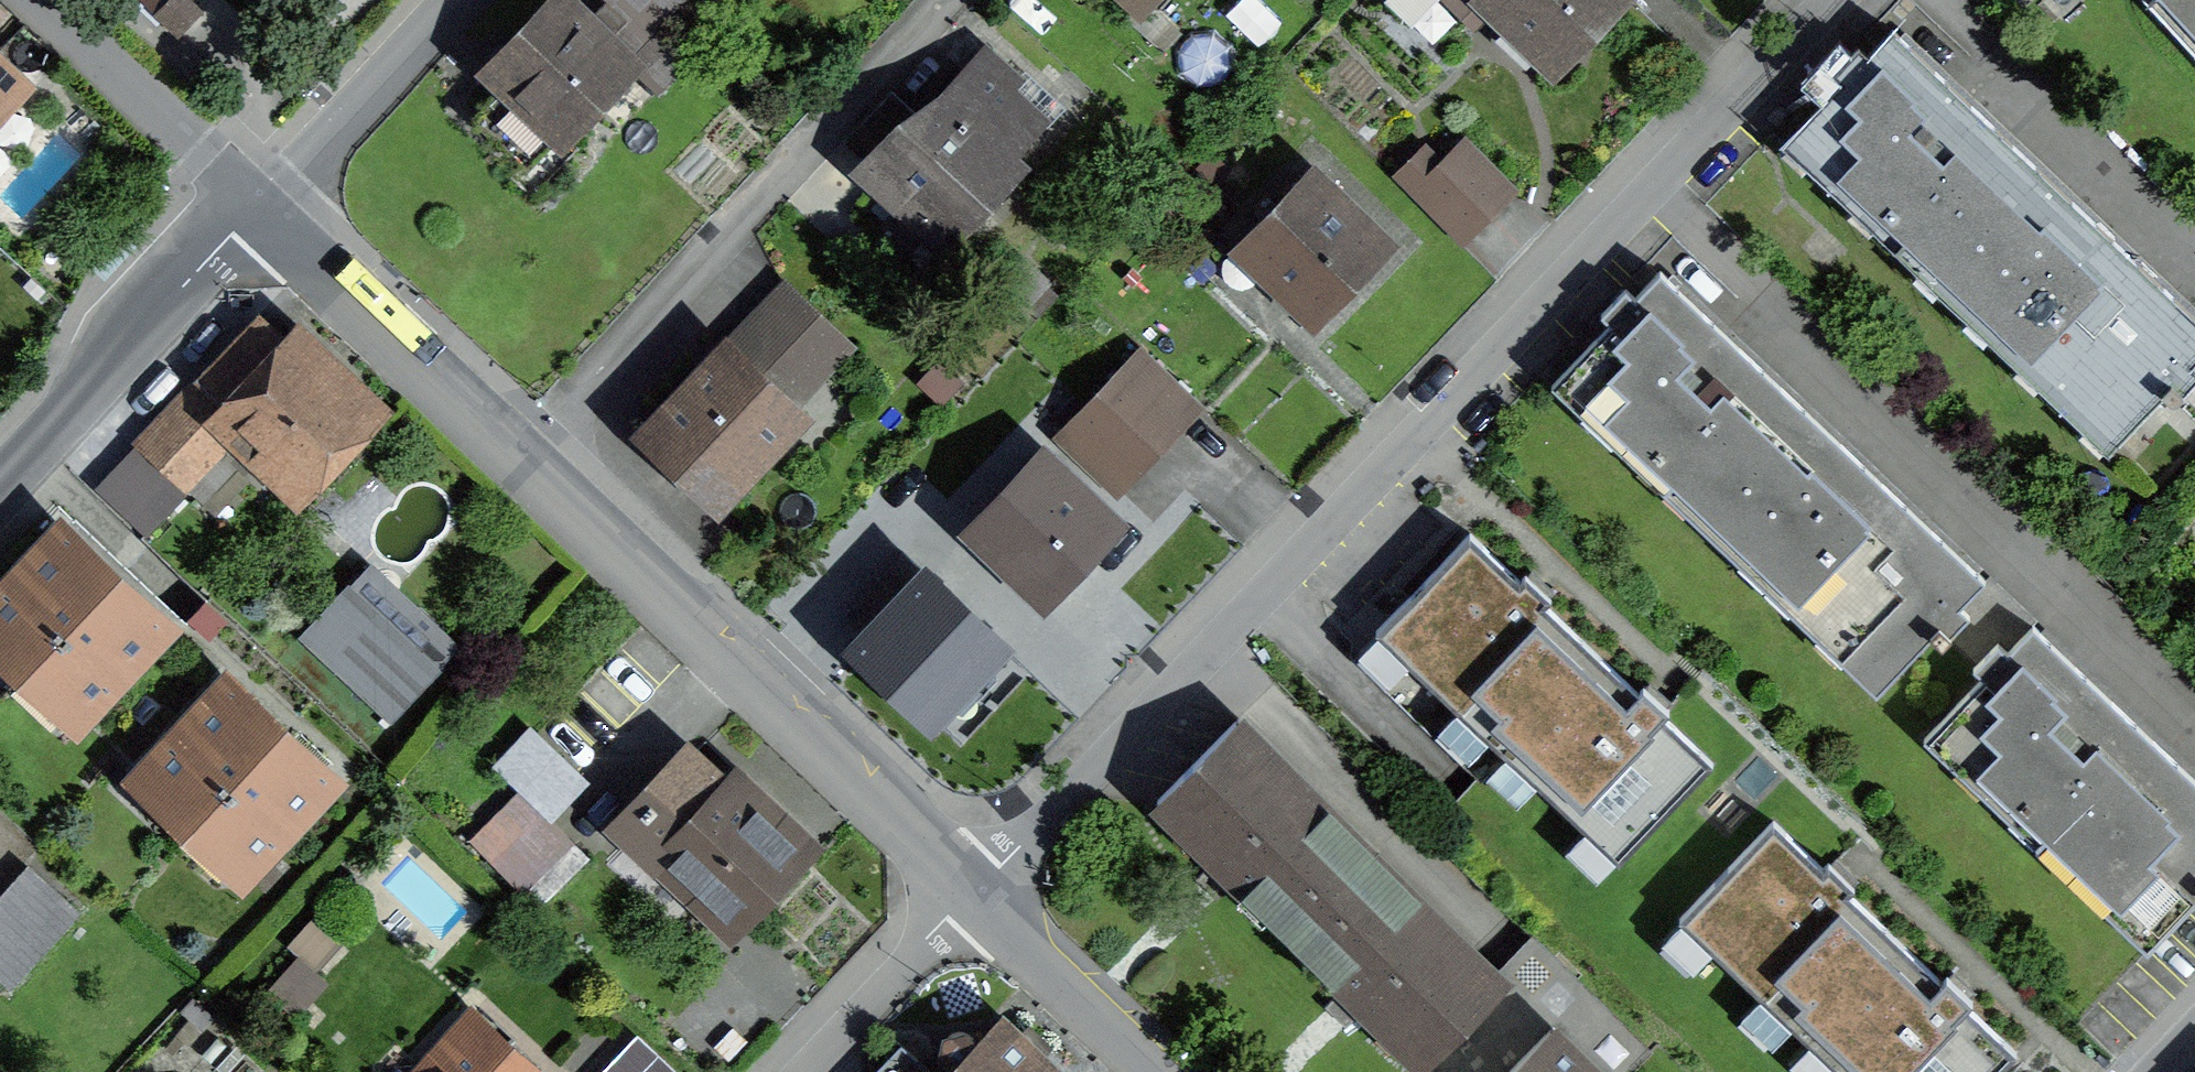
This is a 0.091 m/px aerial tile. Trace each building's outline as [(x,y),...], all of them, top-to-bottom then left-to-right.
[(154,10),(164,0),(144,0),(154,10)] [(154,10),(180,34),(203,9),(194,0),(164,0),(154,10)] [(639,82),(657,99),(695,58),(662,27),(687,0),(606,0),(607,1),(594,15),(579,0),(549,0),(476,77),(496,95),(474,118),(527,167),(517,178),(534,193),(639,82)] [(1408,20),(1428,0),(1387,0),(1408,20)] [(1470,16),(1485,0),(1453,0),(1470,16)] [(1617,0),(1492,0),(1556,62),(1617,0)] [(2194,51),(2194,0),(2150,0),(2148,1),(2194,51)] [(1784,144),(1896,250),(2005,135),(1892,30),(1784,144)] [(1020,161),(1056,123),(1026,95),(1037,84),(985,35),(852,178),(945,264),(1031,171),(1020,161)] [(22,87),(0,66),(0,110),(22,87)] [(1896,250),(1997,345),(2106,231),(2005,135),(1896,250)] [(1425,150),(1401,175),(1463,238),(1511,190),(1465,143),(1441,166),(1425,150)] [(1316,313),(1384,243),(1312,174),(1245,244),(1316,313)] [(2110,451),(2173,385),(2194,407),(2194,314),(2106,231),(1997,345),(2110,451)] [(1551,386),(1663,491),(1772,377),(1660,272),(1551,386)] [(632,441),(719,524),(816,423),(800,408),(857,349),(785,281),(632,441)] [(303,482),(366,416),(261,316),(138,444),(181,484),(240,422),(303,482)] [(1112,484),(1191,401),(1141,354),(1061,436),(1112,484)] [(1663,491),(1765,587),(1873,473),(1772,377),(1663,491)] [(975,526),(1046,594),(1113,524),(1042,456),(975,526)] [(1765,587),(1877,693),(1939,627),(1985,579),(1873,473),(1765,587)] [(114,577),(64,529),(0,597),(0,642),(28,669),(114,577)] [(1379,632),(1498,745),(1590,649),(1471,536),(1379,632)] [(371,566),(306,635),(390,714),(455,645),(371,566)] [(858,647),(931,716),(1000,644),(927,574),(858,647)] [(79,716),(165,624),(114,577),(28,669),(79,716)] [(1924,740),(2035,845),(2145,730),(1985,579),(1939,627),(1988,673),(1924,740)] [(1498,745),(1619,859),(1710,764),(1590,649),(1498,745)] [(193,823),(280,731),(229,684),(143,776),(193,823)] [(1158,803),(1291,934),(1373,851),(1240,720),(1158,803)] [(2148,951),(2194,901),(2194,777),(2145,730),(2035,845),(2148,951)] [(244,871),(331,778),(280,731),(193,823),(244,871)] [(524,792),(475,841),(540,907),(590,858),(544,812),(581,776),(539,733),(502,770),(524,792)] [(736,917),(800,849),(695,751),(619,831),(656,866),(668,853),(736,917)] [(1681,920),(1802,1034),(1893,938),(1773,824),(1681,920)] [(1291,934),(1424,1065),(1507,982),(1373,851),(1291,934)] [(0,898),(0,976),(10,985),(77,912),(28,867),(0,898)] [(304,956),(270,992),(295,1015),(329,979),(317,968),(340,943),(315,919),(291,944),(304,956)] [(1842,1071),(1994,1071),(2013,1052),(1893,938),(1802,1034),(1842,1071)] [(472,1015),(423,1068),(427,1071),(533,1071),(472,1015)] [(1003,1023),(981,1046),(968,1034),(963,1032),(957,1032),(952,1034),(948,1037),(945,1042),(943,1047),(944,1052),(946,1057),(959,1071),(958,1071),(1054,1071),(1003,1023)] [(1554,1029),(1511,1071),(1597,1071),(1554,1029)] [(605,1071),(670,1071),(636,1039),(605,1071)] [(909,1052),(889,1071),(930,1071),(909,1052)]
